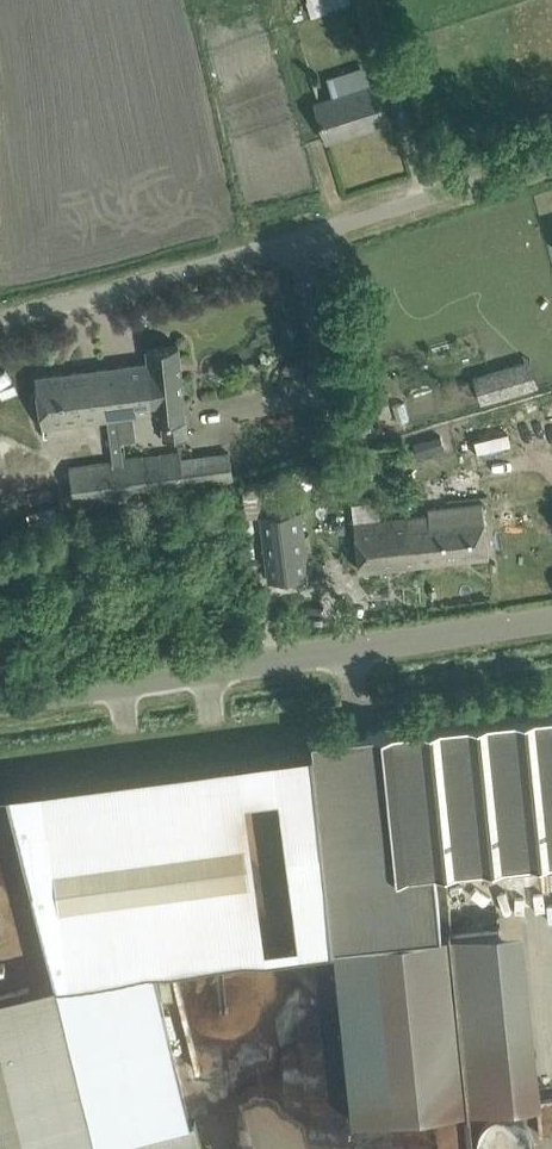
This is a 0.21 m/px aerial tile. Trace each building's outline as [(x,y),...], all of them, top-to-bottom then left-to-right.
[(311,12),(350,1),(350,0),(308,0),(311,12)] [(377,0),(359,0),(376,62),(395,57),(382,8),(379,9),(377,0)] [(329,139),(389,121),(378,84),(318,102),(329,139)] [(149,361),(102,367),(110,418),(115,462),(112,462),(119,500),(189,491),(188,484),(237,477),(233,453),(185,459),(184,452),(125,459),(122,441),(119,418),(134,416),(156,413),(157,424),(164,423),(166,443),(191,439),(182,368),(179,344),(147,348),(149,361)] [(483,401),(530,388),(523,364),(476,379),(462,383),(466,395),(480,391),(483,401)] [(102,367),(37,376),(40,400),(44,427),(110,418),(102,367)] [(464,421),(473,461),(551,442),(551,400),(464,421)] [(426,440),(414,444),(418,456),(430,452),(426,440)] [(112,462),(71,468),(79,505),(119,500),(112,462)] [(246,516),(263,514),(261,485),(243,487),(246,516)] [(490,555),(487,532),(484,505),(427,511),(427,515),(410,516),(414,548),(418,547),(421,563),(490,555)] [(269,580),(308,576),(301,511),(262,515),(269,580)] [(414,548),(410,516),(354,523),(360,570),(421,563),(418,547),(414,548)] [(313,737),(335,947),(442,935),(436,870),(551,858),(551,712),(313,737)] [(3,888),(9,878),(51,887),(16,866),(12,834),(4,866),(0,863),(0,888),(3,888)] [(445,880),(452,934),(469,1109),(469,1110),(473,1148),(498,1148),(551,1143),(551,868),(445,880)] [(124,929),(125,955),(165,954),(164,928),(124,929)] [(442,935),(335,947),(354,1122),(469,1110),(469,1109),(452,934),(442,935)] [(196,1119),(98,1143),(85,1092),(84,1086),(125,1076),(101,976),(101,974),(58,980),(0,994),(0,1148),(203,1148),(196,1119)]
